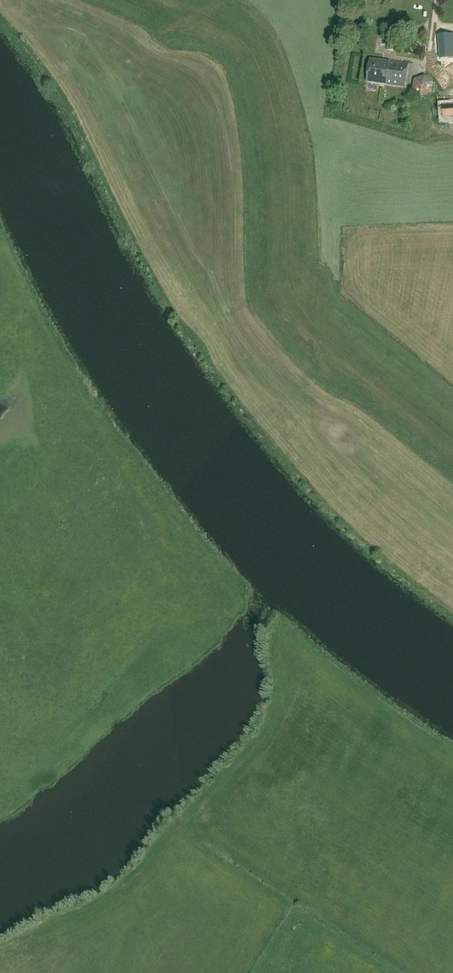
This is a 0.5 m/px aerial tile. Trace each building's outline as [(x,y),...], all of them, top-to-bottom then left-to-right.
[(438,35),(439,51),(451,50),(452,58),(452,34),(438,35)] [(382,52),(383,42),(374,41),(373,52),(382,52)] [(395,43),(387,42),(386,51),(394,52),(395,43)] [(409,65),(370,59),(367,82),(405,87),(409,65)] [(432,94),(434,83),(425,75),(414,80),(412,91),(421,98),(432,94)] [(442,105),(443,118),(452,118),(452,105),(442,105)]
